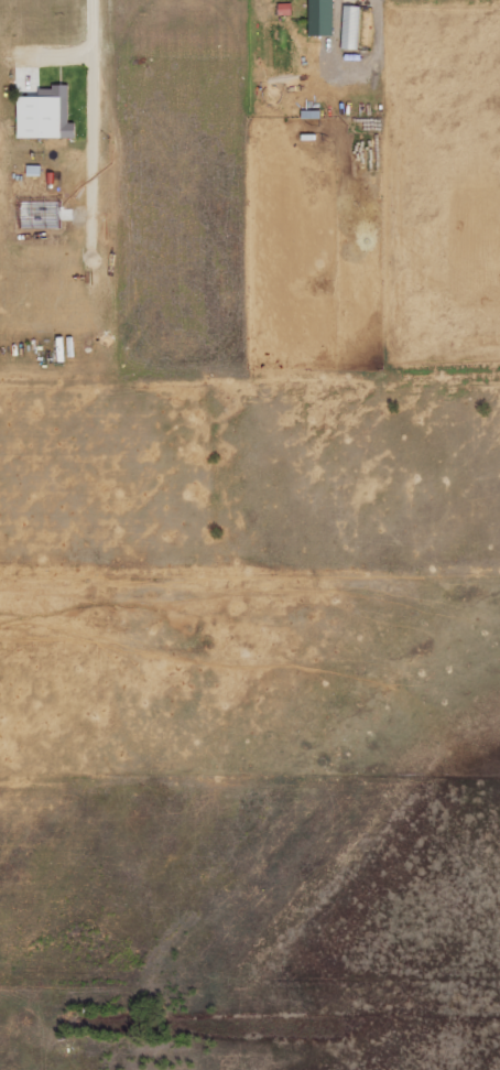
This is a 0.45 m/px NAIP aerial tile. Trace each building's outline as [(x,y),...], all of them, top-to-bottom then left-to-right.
[(309,35),(334,35),(335,0),(310,0),(309,35)] [(292,3),(279,3),(280,15),(293,14),(292,3)] [(343,48),(359,49),(361,5),(345,5),(343,48)] [(22,138),(78,137),(78,123),(71,123),(71,86),(41,86),(41,96),(21,96),(22,138)]
